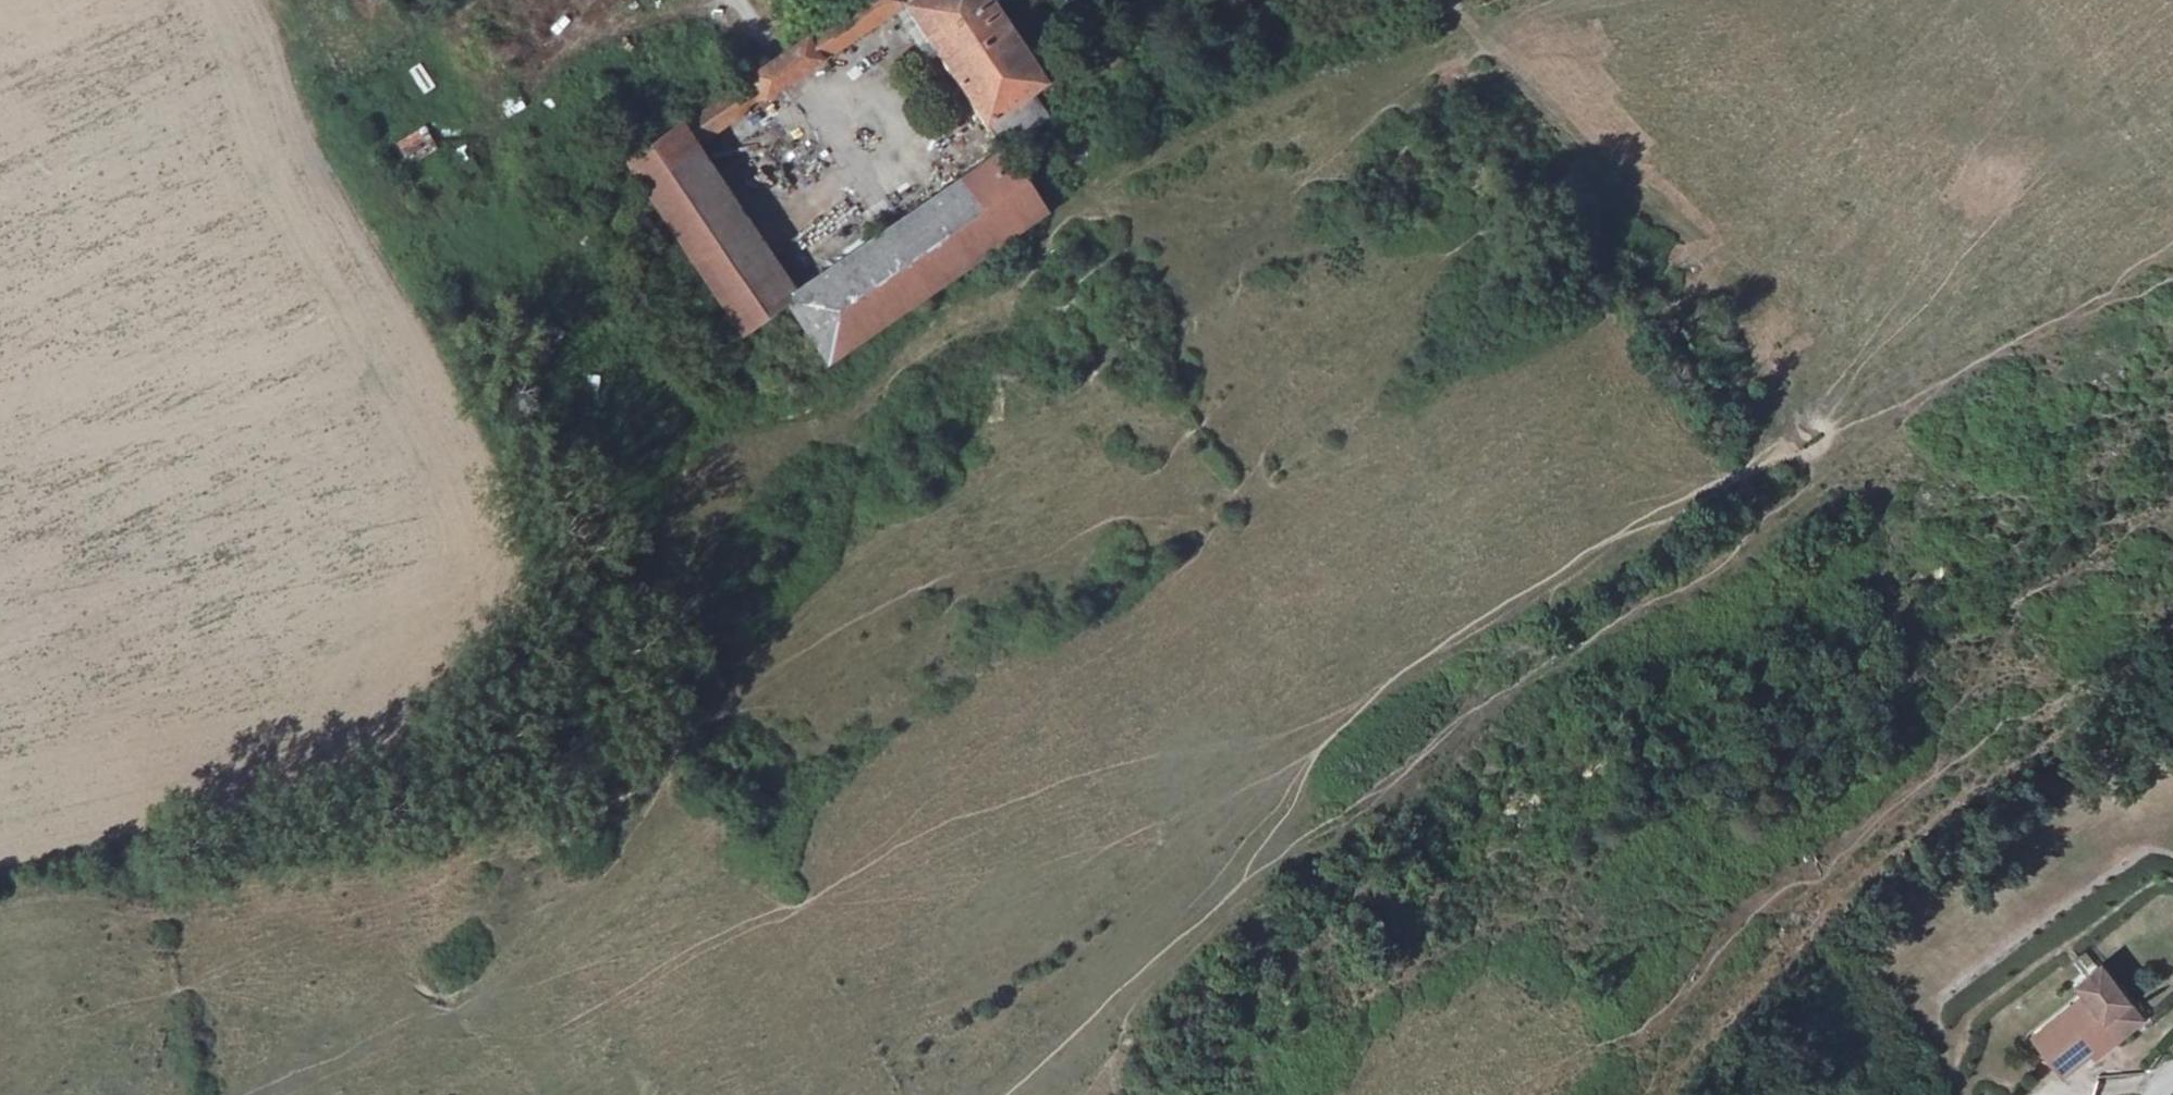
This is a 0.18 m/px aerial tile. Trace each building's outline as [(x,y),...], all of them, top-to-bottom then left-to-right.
[(783,50),(801,74),(894,7),(890,0),(852,0),(803,35),(783,50)] [(894,7),(973,121),(1007,97),(1030,82),(974,0),(905,0),(894,7)] [(422,95),(435,88),(421,63),(408,70),(422,95)] [(764,63),(759,67),(617,164),(737,336),(760,321),(799,378),(1035,213),(993,158),(781,306),(677,159),(782,88),(764,63)] [(426,127),(395,141),(406,165),(436,151),(426,127)] [(2088,992),(2033,1036),(2063,1074),(2091,1050),(2095,1055),(2144,1017),(2102,964),(2079,981),(2088,992)]
